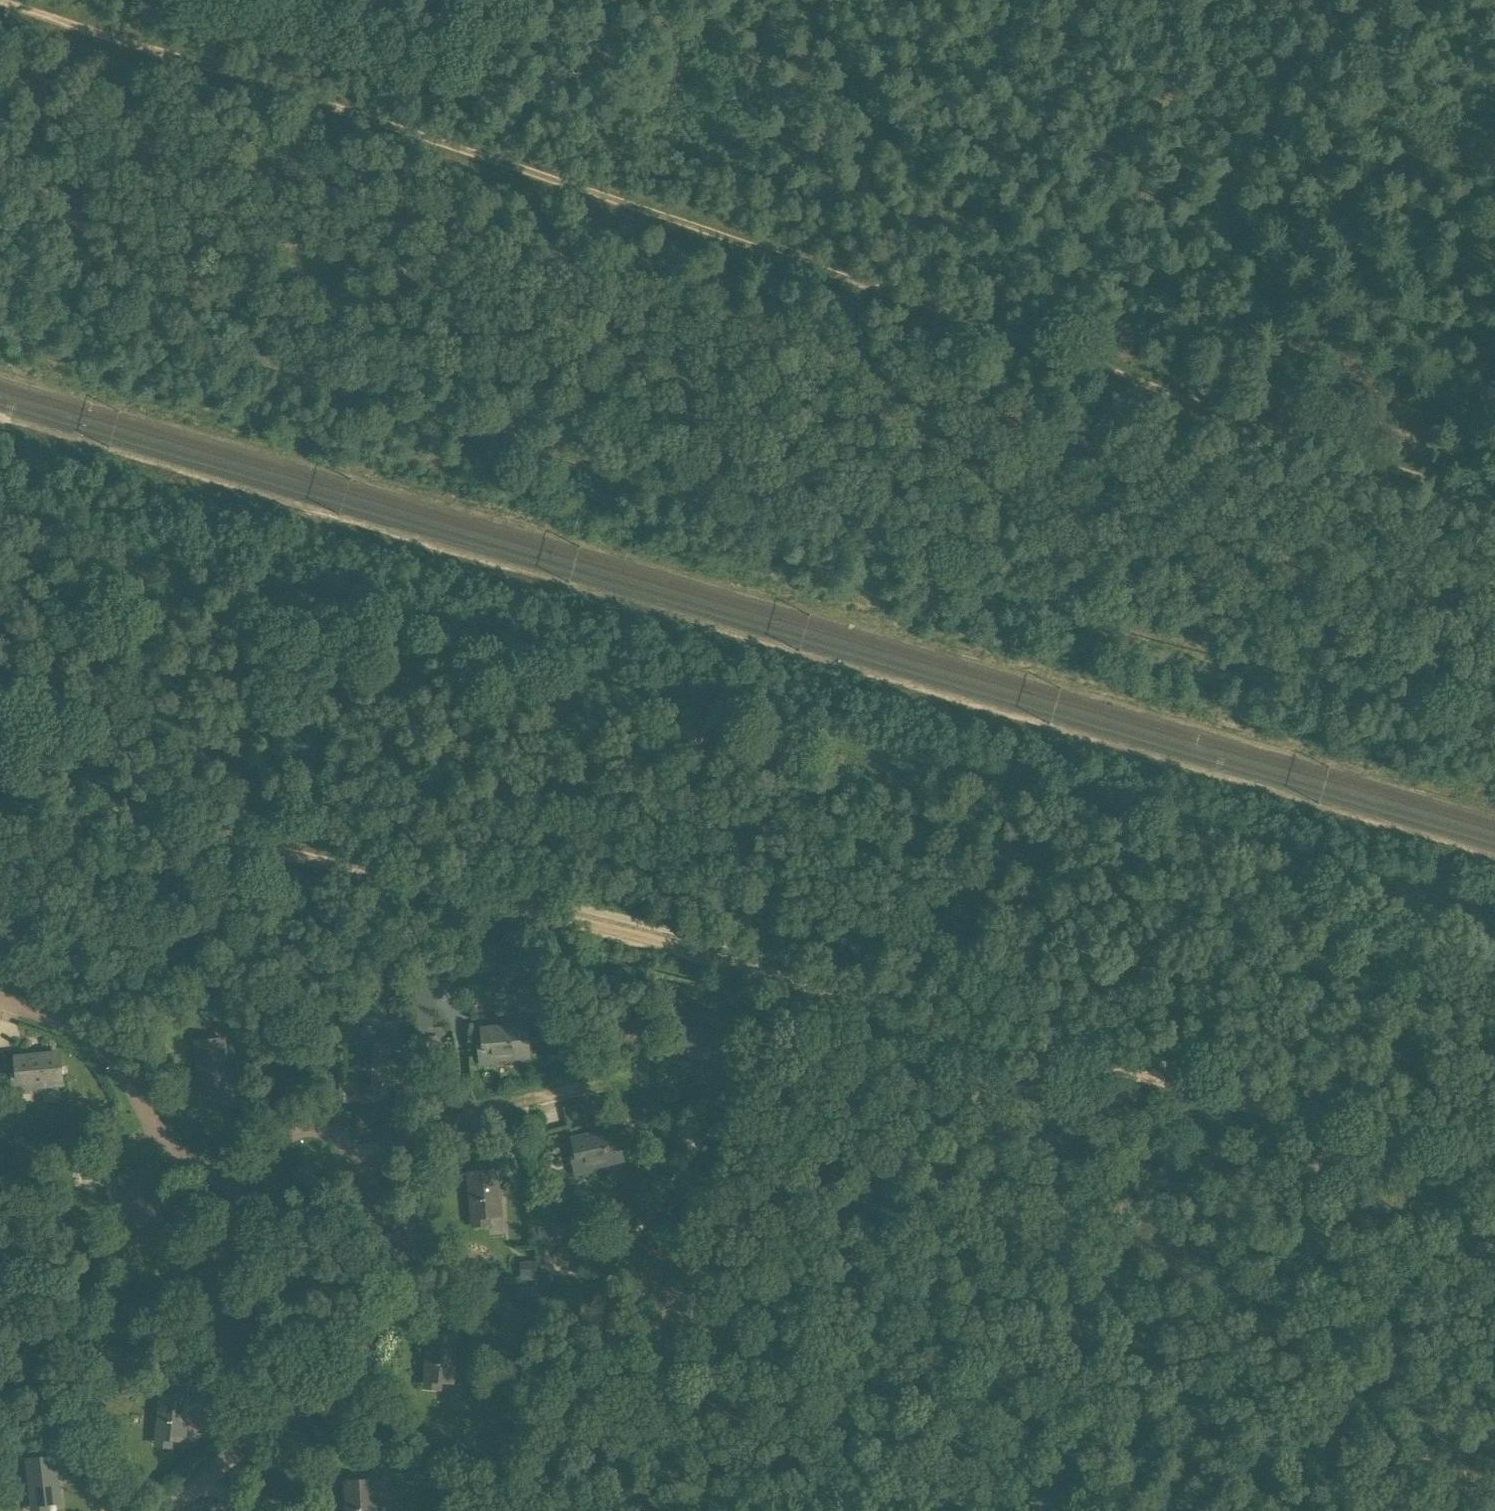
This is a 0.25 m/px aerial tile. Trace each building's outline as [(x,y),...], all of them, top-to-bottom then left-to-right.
[(485,1042),(480,1042),(482,1063),(494,1062),(494,1059),(528,1056),(525,1026),(484,1030),(485,1042)] [(223,1037),(197,1040),(202,1085),(228,1083),(223,1037)] [(360,1039),(360,1085),(373,1085),(376,1085),(385,1085),(385,1039),(360,1039)] [(19,1070),(14,1071),(16,1091),(28,1090),(28,1087),(61,1084),(58,1054),(17,1058),(19,1070)] [(577,1152),(573,1153),(578,1173),(589,1170),(589,1167),(621,1159),(615,1130),(575,1139),(577,1152)] [(148,1167),(122,1171),(128,1218),(154,1214),(148,1167)] [(495,1169),(469,1172),(474,1218),(500,1215),(495,1169)] [(526,1288),(526,1302),(540,1303),(540,1289),(526,1288)] [(430,1334),(426,1380),(439,1381),(443,1381),(452,1382),(456,1336),(430,1334)] [(162,1398),(158,1444),(184,1446),(188,1401),(162,1398)] [(53,1454),(28,1457),(33,1503),(59,1500),(53,1454)] [(347,1481),(348,1510),(375,1510),(373,1479),(347,1481)]
